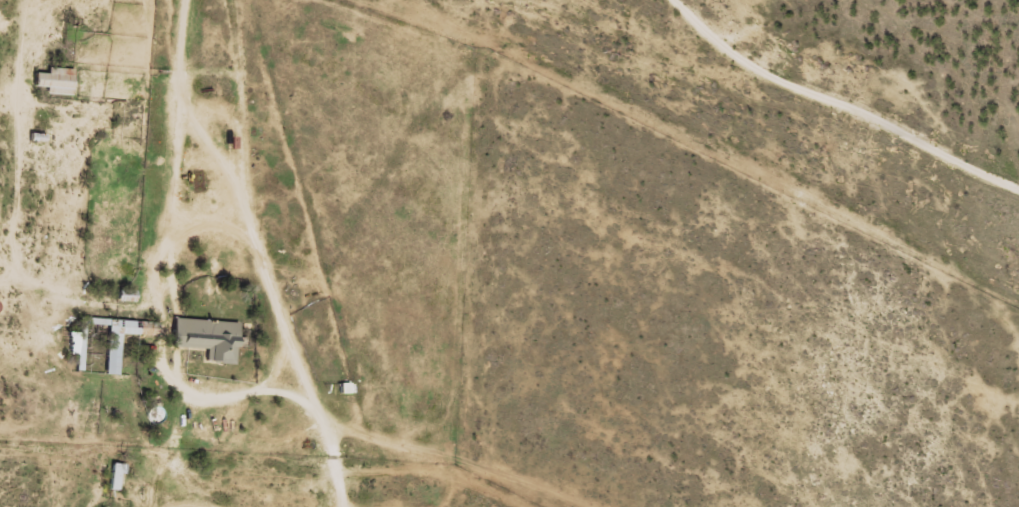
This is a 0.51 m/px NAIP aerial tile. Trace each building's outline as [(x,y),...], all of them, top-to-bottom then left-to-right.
[(71,95),(72,69),(47,68),(47,74),(33,73),(33,87),(46,88),(45,94),(71,95)] [(238,323),(173,318),(171,346),(206,349),(206,359),(235,362),(238,323)] [(118,375),(120,335),(158,336),(159,322),(89,319),(88,325),(106,325),(105,375),(118,375)] [(68,347),(68,354),(77,354),(78,332),(58,332),(58,346),(68,347)] [(108,489),(119,490),(121,465),(111,464),(108,489)]
